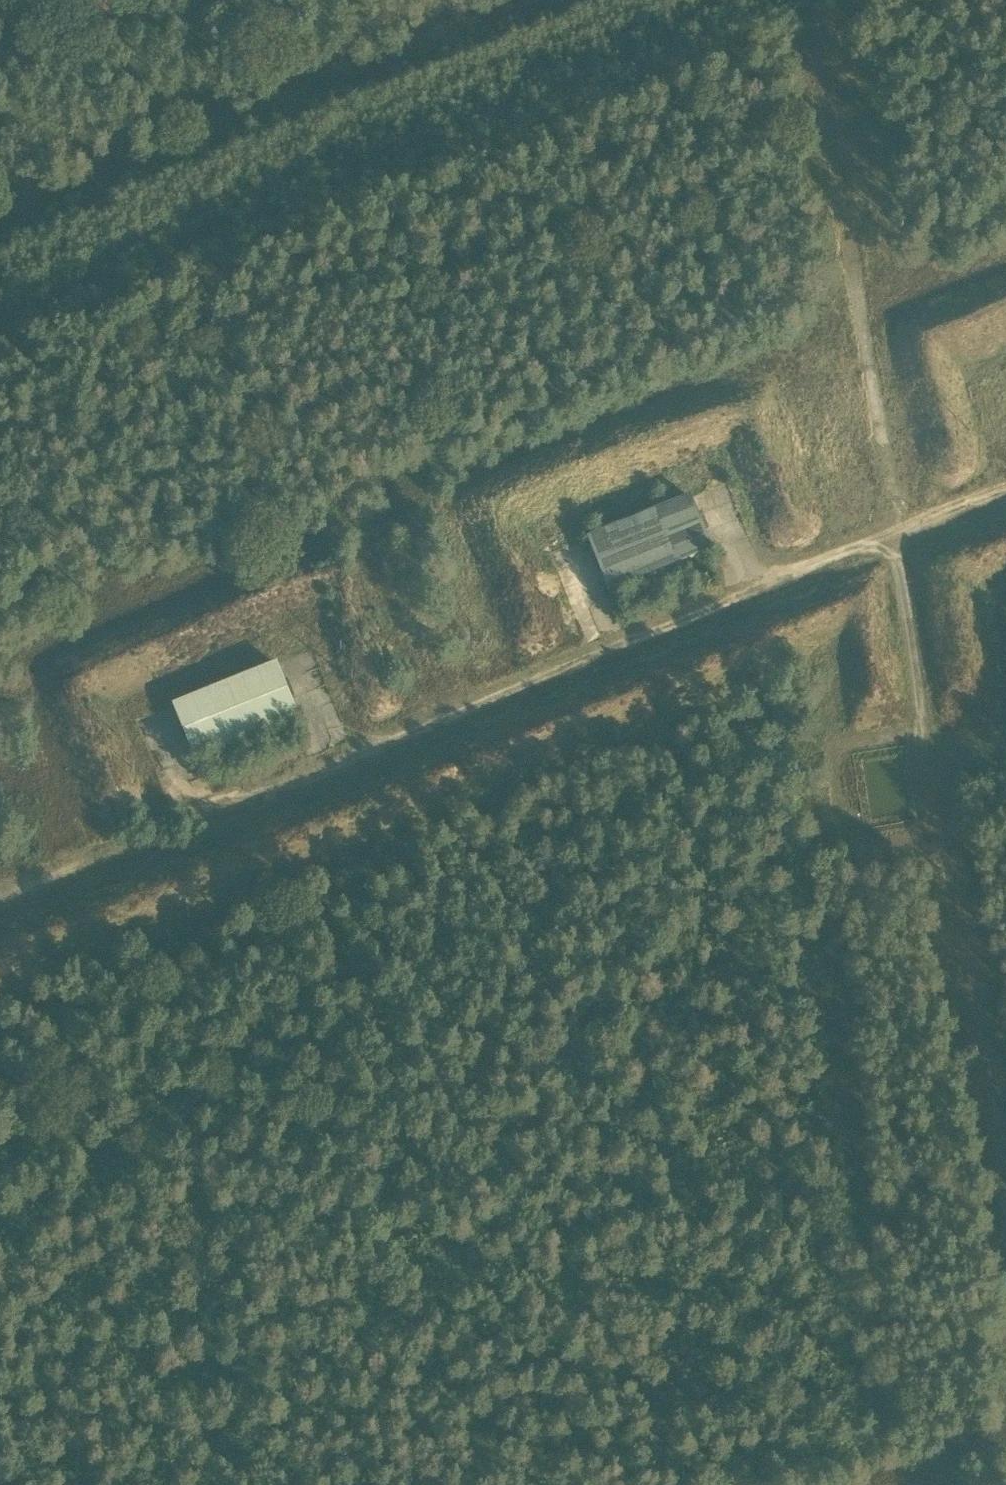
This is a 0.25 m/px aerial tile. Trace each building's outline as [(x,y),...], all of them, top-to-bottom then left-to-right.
[(588,540),(610,595),(716,553),(693,497),(588,540)] [(173,708),(196,763),(300,720),(278,665),(173,708)]
